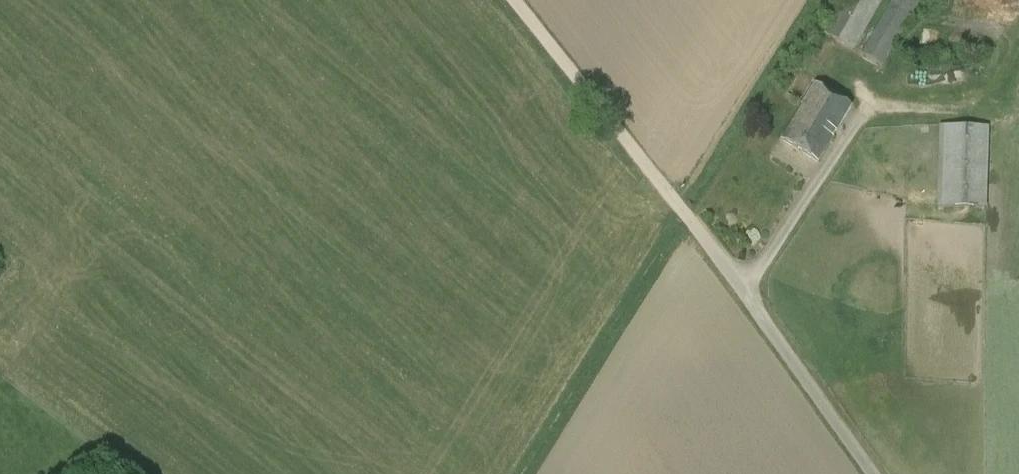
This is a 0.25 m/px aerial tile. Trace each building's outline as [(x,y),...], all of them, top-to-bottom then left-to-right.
[(884,0),(842,0),(823,33),(854,51),(884,0)] [(862,56),(883,68),(922,0),(893,0),(862,56)] [(818,162),(851,107),(815,86),(782,140),(818,162)] [(990,127),(939,125),(937,207),(987,209),(990,127)]
